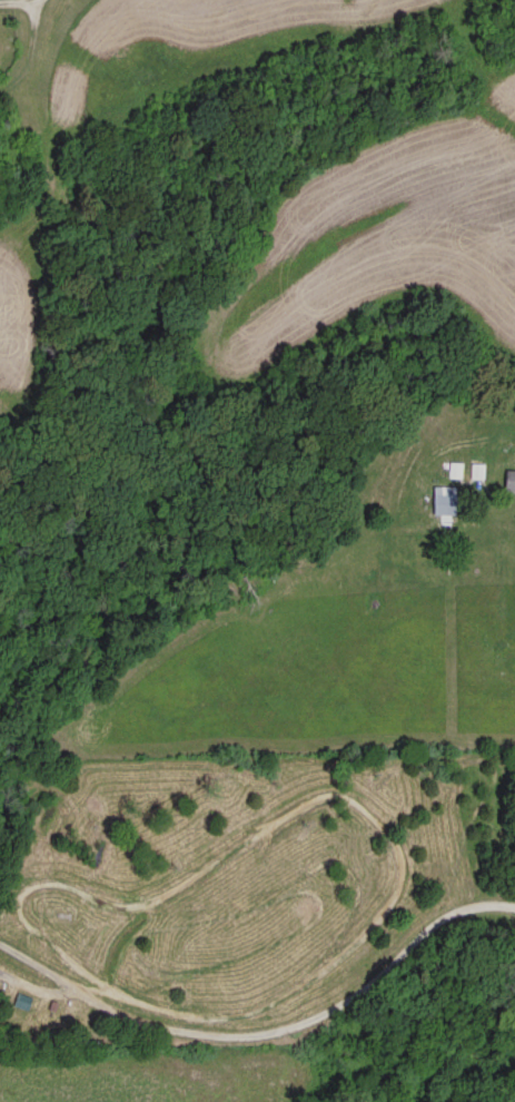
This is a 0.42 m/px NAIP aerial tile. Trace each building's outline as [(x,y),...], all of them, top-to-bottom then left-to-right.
[(462,459),(448,459),(448,474),(462,474),(462,459)] [(484,476),(485,461),(474,461),(474,475),(484,476)] [(433,512),(459,512),(459,483),(433,483),(433,512)]
